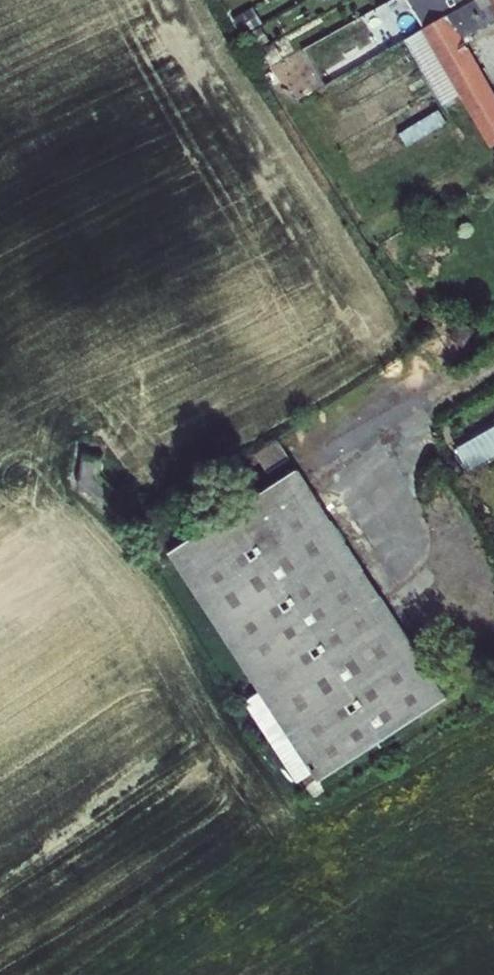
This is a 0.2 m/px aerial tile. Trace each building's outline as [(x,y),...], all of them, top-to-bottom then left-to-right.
[(448,15),(474,0),(410,0),(425,28),(448,15)] [(465,43),(462,40),(473,33),(493,21),(493,0),(474,0),(448,15),(425,28),(447,66),(465,97),(493,145),(493,94),(465,43)] [(429,76),(447,66),(425,28),(407,38),(429,76)] [(476,37),(473,33),(462,40),(465,43),(476,37)] [(447,66),(429,76),(446,107),(465,97),(447,66)] [(457,448),(470,470),(493,456),(493,427),(457,448)] [(277,441),(256,456),(268,473),(289,459),(277,441)] [(98,490),(106,459),(91,455),(83,486),(98,490)] [(296,469),(170,553),(252,678),(319,780),(446,696),(296,469)] [(303,789),(319,780),(252,678),(238,688),(246,701),(303,789)]
